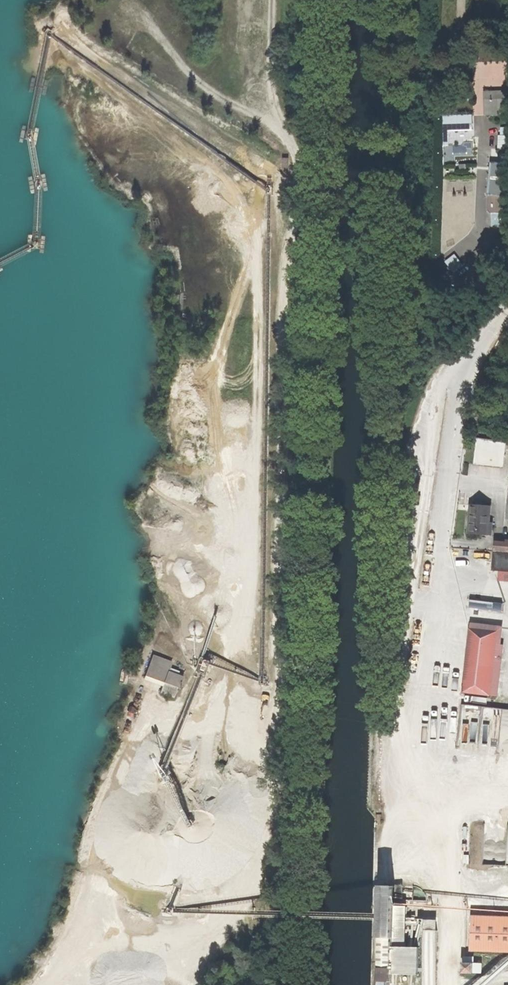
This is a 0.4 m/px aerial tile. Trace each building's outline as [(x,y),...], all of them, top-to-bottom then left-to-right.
[(506,93),(495,93),(485,93),(485,115),(496,114),(495,109),(507,109),(507,94),(506,94),(506,93)] [(498,134),(498,148),(507,149),(507,135),(498,134)] [(447,163),(455,162),(454,155),(474,154),(474,142),(446,143),(447,163)] [(491,162),(488,209),(491,212),(507,213),(507,163),(491,162)] [(475,439),(473,463),(500,465),(502,441),(475,439)] [(490,507),(471,505),(468,531),(487,532),(490,507)] [(494,548),(492,569),(507,570),(507,549),(494,548)] [(494,631),(469,629),(463,690),(488,693),(494,631)] [(153,654),(146,679),(165,685),(162,691),(178,696),(186,673),(172,669),(175,660),(153,654)] [(391,919),(387,984),(417,984),(417,973),(429,974),(430,945),(418,944),(421,886),(408,885),(408,889),(393,889),(392,912),(405,913),(405,920),(391,919)] [(473,917),(472,950),(507,951),(507,918),(473,917)] [(465,961),(465,972),(485,971),(485,960),(465,961)]
